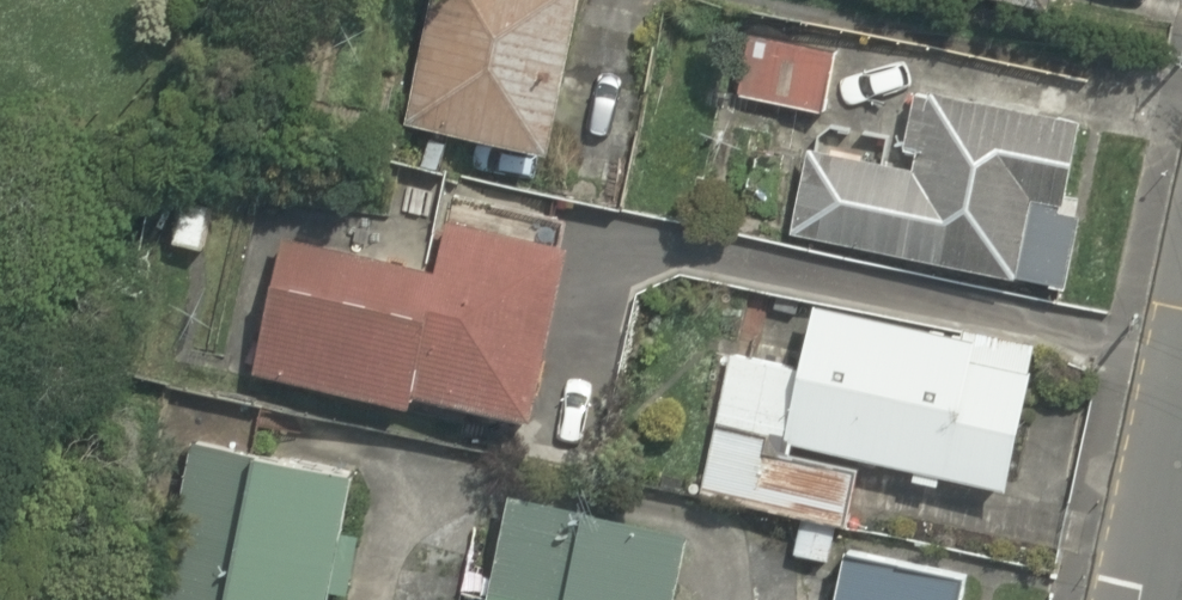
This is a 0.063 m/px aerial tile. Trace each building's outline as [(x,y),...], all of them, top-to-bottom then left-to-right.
[(560,0),(404,0),(377,109),(524,145),(560,0)] [(826,46),(729,27),(716,93),(813,113),(826,46)] [(1083,119),(907,84),(894,152),(798,133),(780,223),(1051,277),(1083,119)] [(556,222),(443,202),(431,264),(272,235),(247,376),(518,425),(556,222)] [(789,359),(717,347),(693,491),(839,515),(849,455),(993,482),(1020,335),(801,295),(789,359)] [(179,433),(147,599),(316,599),(342,464),(179,433)] [(492,493),(474,599),(657,599),(670,522),(492,493)] [(833,550),(823,599),(955,599),(960,577),(833,550)]
